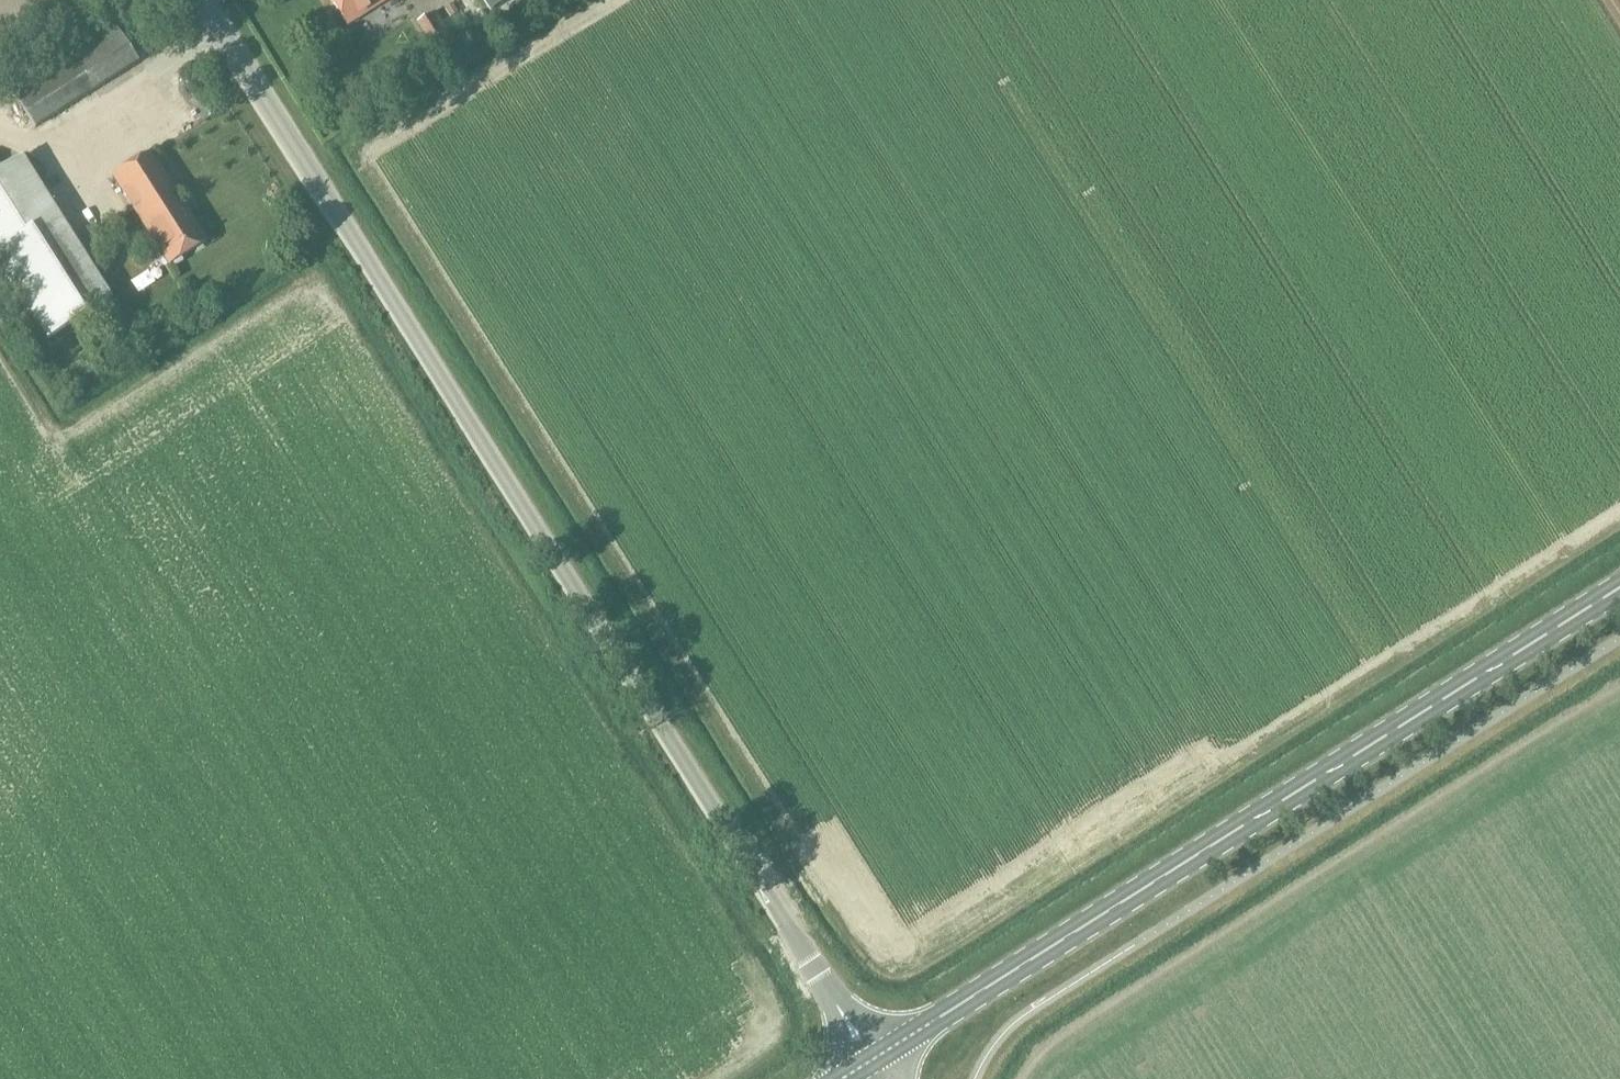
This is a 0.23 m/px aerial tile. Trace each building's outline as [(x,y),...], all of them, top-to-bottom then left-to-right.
[(386,0),(330,0),(346,25),(386,0)] [(510,0),(482,0),(490,13),(510,0)] [(434,56),(455,42),(435,10),(416,22),(428,42),(427,43),(434,56)] [(113,26),(10,91),(34,128),(137,63),(113,26)] [(102,110),(113,128),(126,120),(130,126),(148,116),(152,122),(168,112),(155,90),(142,97),(137,90),(102,110)] [(168,264),(205,241),(150,153),(112,176),(168,264)] [(0,173),(0,267),(44,337),(108,296),(22,159),(0,173)]
